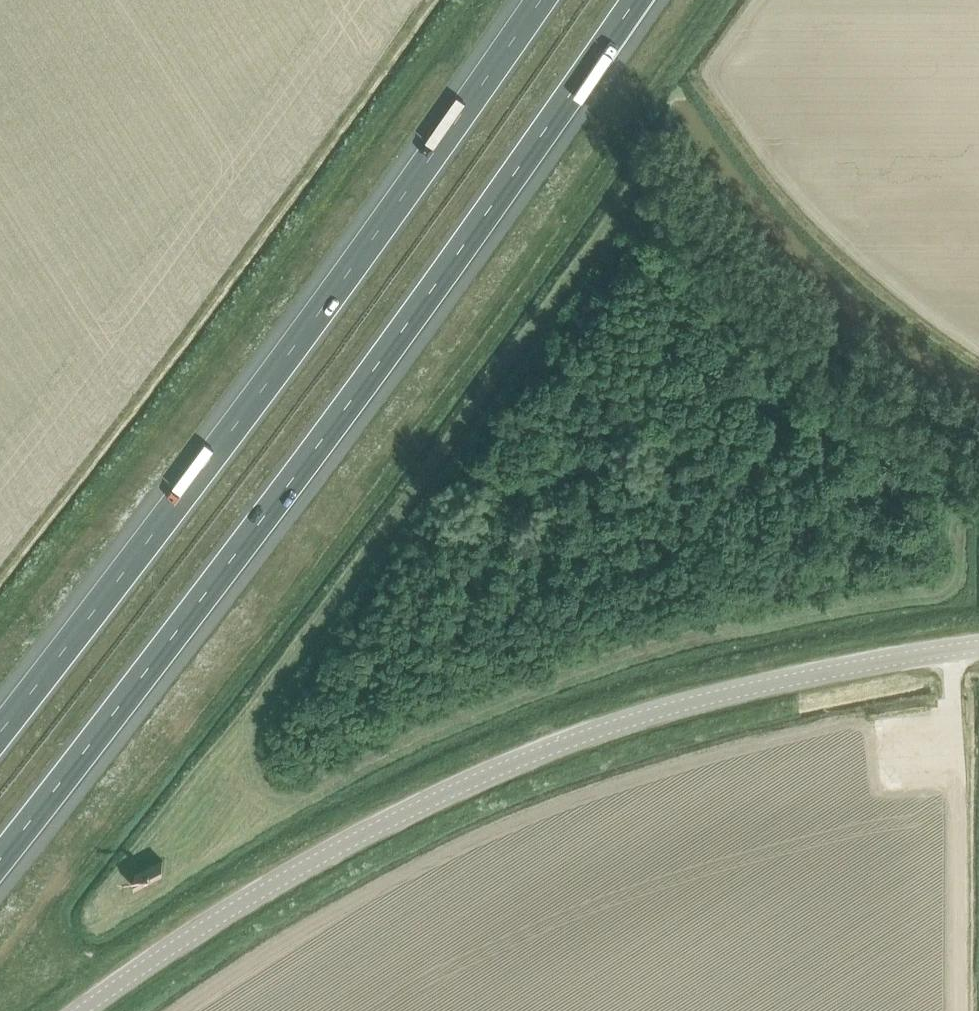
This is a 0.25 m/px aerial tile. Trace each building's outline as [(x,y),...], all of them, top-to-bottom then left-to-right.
[(170,862),(141,874),(137,886),(168,873),(170,862)]
